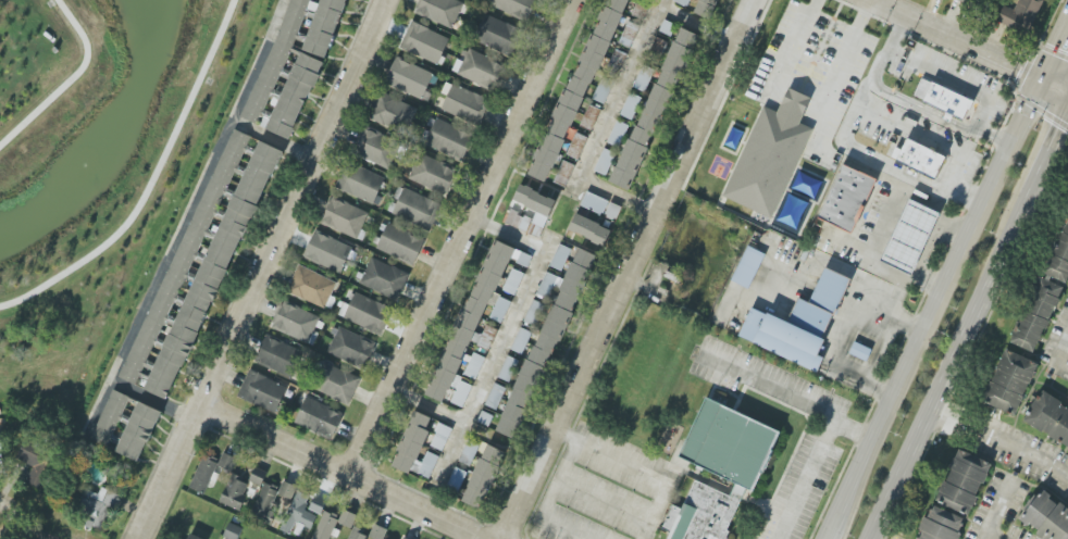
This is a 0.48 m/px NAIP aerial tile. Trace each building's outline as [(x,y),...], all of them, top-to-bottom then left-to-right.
[(265,80),(268,81),(270,75),(286,80),(269,131),(294,140),(321,59),(294,50),(307,8),(316,11),(303,50),(329,59),(349,0),(291,0),(265,80)] [(462,0),(420,0),(415,14),(453,28),(464,1),(462,0)] [(489,6),(528,23),(538,0),(492,0),(489,6)] [(711,20),(718,0),(698,0),(699,0),(694,13),(711,20)] [(1014,10),(1001,4),(994,21),(1028,36),(1044,0),(1019,0),(1014,10)] [(509,57),(522,31),(488,15),(476,41),(509,57)] [(450,39),(411,21),(399,48),(438,65),(450,39)] [(634,192),(697,35),(677,26),(614,184),(634,192)] [(456,75),(494,92),(506,67),(468,49),(456,75)] [(627,55),(616,50),(605,73),(616,78),(627,55)] [(426,103),(439,77),(396,56),(384,82),(426,103)] [(441,110),(479,126),(490,99),(446,82),(441,93),(447,96),(441,110)] [(924,83),(970,103),(961,124),(915,103),(924,83)] [(763,105),(777,112),(788,86),(811,97),(799,124),(811,129),(770,217),(721,196),(763,105)] [(418,109),(381,92),(369,117),(406,135),(418,109)] [(581,125),(592,130),(600,110),(589,105),(581,125)] [(424,145),(462,161),(474,135),(436,119),(424,145)] [(390,169),(401,142),(363,126),(352,154),(390,169)] [(902,137),(947,158),(937,179),(892,159),(902,137)] [(448,194),(457,167),(417,155),(408,182),(448,194)] [(555,184),(567,187),(574,164),(562,161),(555,184)] [(387,176),(344,163),(335,191),(378,204),(387,176)] [(839,165),(875,181),(852,233),(818,215),(837,170),(839,165)] [(512,227),(540,238),(556,200),(520,185),(513,201),(537,211),(533,220),(518,213),(512,227)] [(392,217),(432,230),(441,202),(401,189),(399,197),(392,217)] [(581,206),(616,221),(622,207),(587,191),(581,206)] [(902,196),(933,210),(906,273),(874,259),(902,196)] [(319,223),(357,239),(369,213),(331,197),(319,223)] [(1045,276),(1036,273),(1012,344),(1039,353),(1062,283),(1067,285),(1067,208),(1045,276)] [(612,230),(576,214),(569,230),(605,247),(612,230)] [(425,240),(388,223),(375,248),(413,266),(425,240)] [(342,273),(353,246),(314,231),(303,258),(342,273)] [(430,397),(447,404),(449,399),(464,405),(472,384),(456,378),(463,360),(468,363),(464,374),(477,379),(484,359),(466,353),(470,342),(490,350),(497,330),(486,326),(482,335),(477,333),(487,305),(494,307),(490,319),(503,323),(511,301),(496,295),(509,260),(528,267),(533,255),(488,239),(430,397)] [(732,281),(750,289),(765,254),(747,246),(732,281)] [(359,284),(397,301),(409,274),(372,257),(359,284)] [(325,308),(336,281),(298,265),(287,293),(325,308)] [(814,369),(852,283),(817,266),(804,298),(796,297),(786,315),(752,306),(741,339),(814,369)] [(516,295),(523,274),(511,269),(504,291),(516,295)] [(344,320),(381,335),(392,308),(355,293),(344,320)] [(524,320),(533,324),(543,305),(534,300),(524,320)] [(320,317),(282,301),(270,327),(309,344),(320,317)] [(375,343),(338,327),(327,353),(364,369),(375,343)] [(511,350),(522,354),(532,333),(521,328),(511,350)] [(255,363),(292,377),(302,350),(265,336),(255,363)] [(1038,363),(1005,349),(983,402),(1016,416),(1038,363)] [(349,406),(361,379),(323,362),(311,388),(349,406)] [(237,398),(277,413),(287,386),(247,371),(237,398)] [(91,441),(107,447),(118,420),(126,423),(127,420),(122,418),(130,399),(111,391),(91,441)] [(1040,392),(1022,421),(1067,449),(1067,409),(1040,392)] [(778,429),(724,538),(664,538),(692,481),(667,471),(704,393),(778,429)] [(333,440),(344,413),(306,397),(294,424),(333,440)] [(140,462),(161,411),(138,402),(116,453),(140,462)] [(429,480),(439,456),(423,450),(435,419),(414,411),(392,465),(429,480)] [(430,444),(442,450),(452,430),(440,424),(430,444)] [(16,459),(33,466),(26,485),(43,491),(58,451),(23,438),(16,459)] [(506,452),(487,444),(462,502),(481,510),(506,452)] [(992,464),(959,449),(935,502),(968,516),(992,464)] [(232,472),(237,458),(223,453),(219,463),(202,457),(190,489),(206,494),(216,466),(232,472)] [(261,487),(267,472),(255,467),(249,482),(261,487)] [(249,481),(229,476),(221,504),(241,510),(249,481)] [(288,510),(291,501),(276,496),(279,488),(263,482),(251,517),(274,525),(279,507),(288,510)] [(297,486),(283,482),(278,495),(293,500),(297,486)] [(1051,497),(1052,496),(1041,488),(1018,518),(1045,538),(1067,538),(1067,510),(1051,497)] [(124,495),(101,489),(99,494),(84,489),(78,512),(88,516),(85,525),(103,530),(109,510),(119,512),(124,495)] [(317,516),(304,511),(310,496),(297,491),(281,531),(290,535),(295,522),(312,529),(317,516)] [(310,511),(322,514),(326,500),(314,496),(310,511)] [(966,519),(932,505),(917,538),(957,538),(966,519)] [(357,515),(344,509),(338,523),(352,529),(357,515)] [(324,511),(312,538),(329,538),(339,517),(324,511)] [(228,538),(238,538),(242,528),(229,523),(223,537),(228,538)] [(374,524),(368,537),(373,538),(384,538),(388,530),(374,524)] [(368,534),(353,527),(348,538),(366,538),(368,534)]
